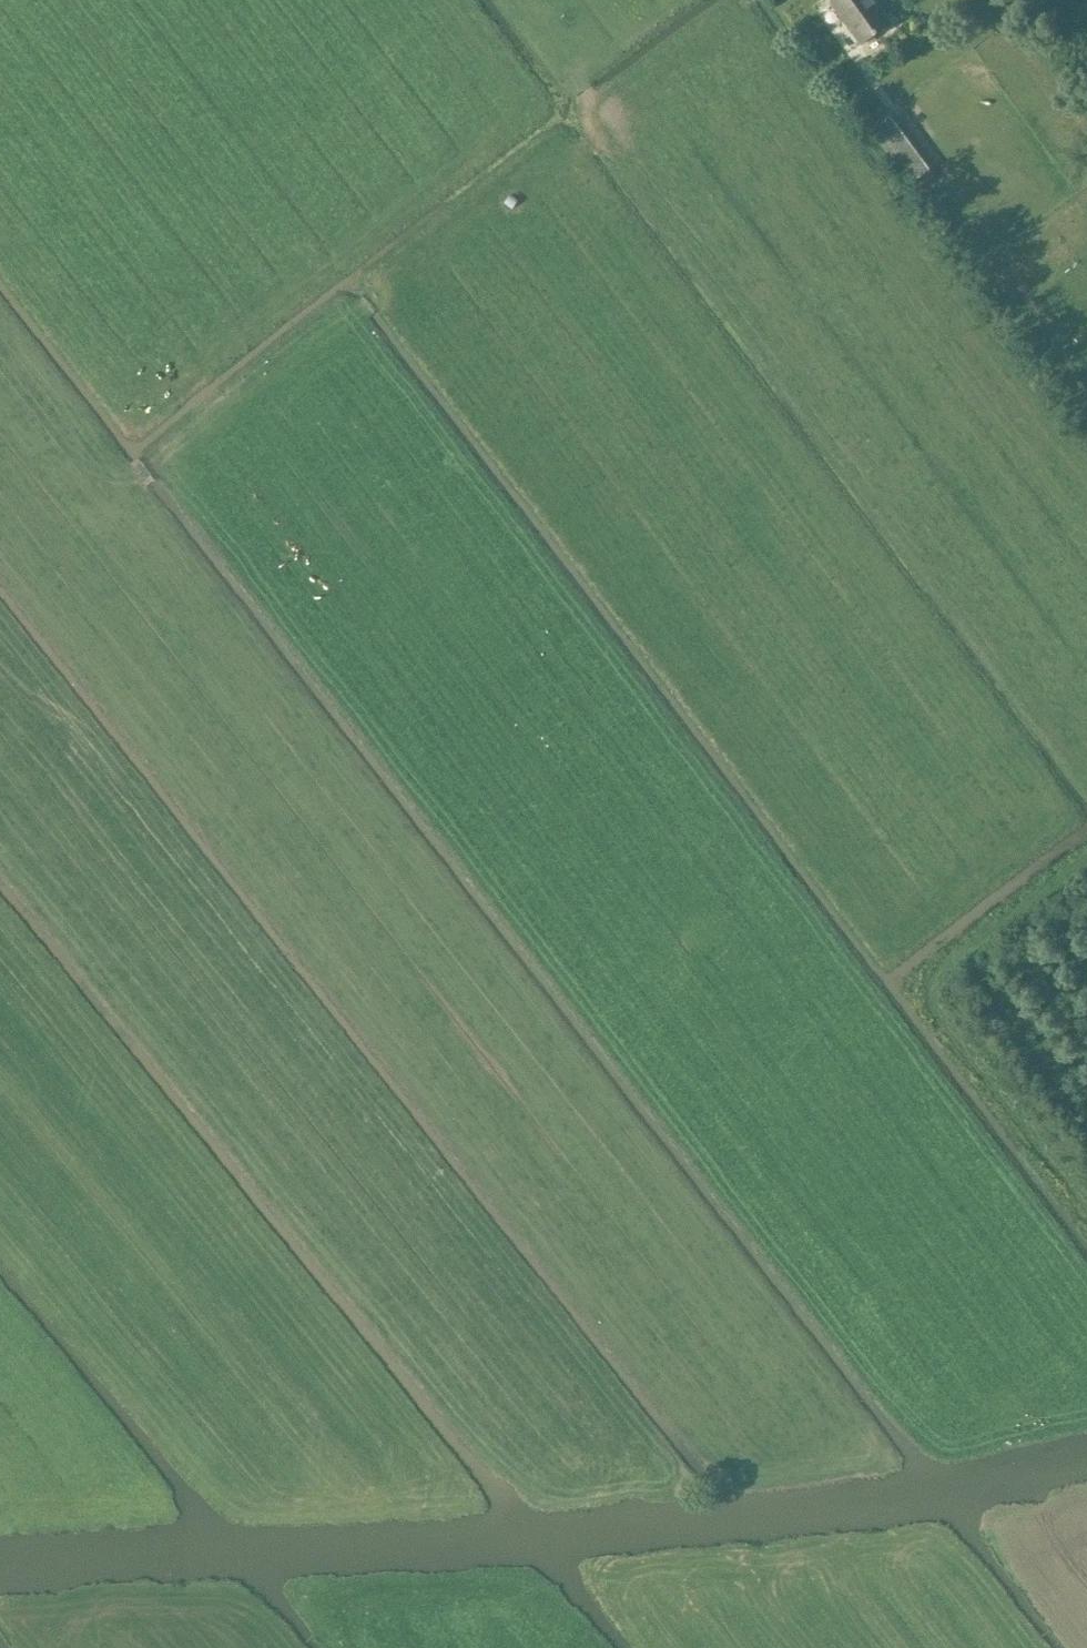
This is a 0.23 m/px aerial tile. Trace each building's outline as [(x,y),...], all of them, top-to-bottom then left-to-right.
[(831,2),(862,43),(892,21),(876,0),(834,0),(831,2)] [(918,177),(932,166),(893,115),(879,126),(918,177)]
